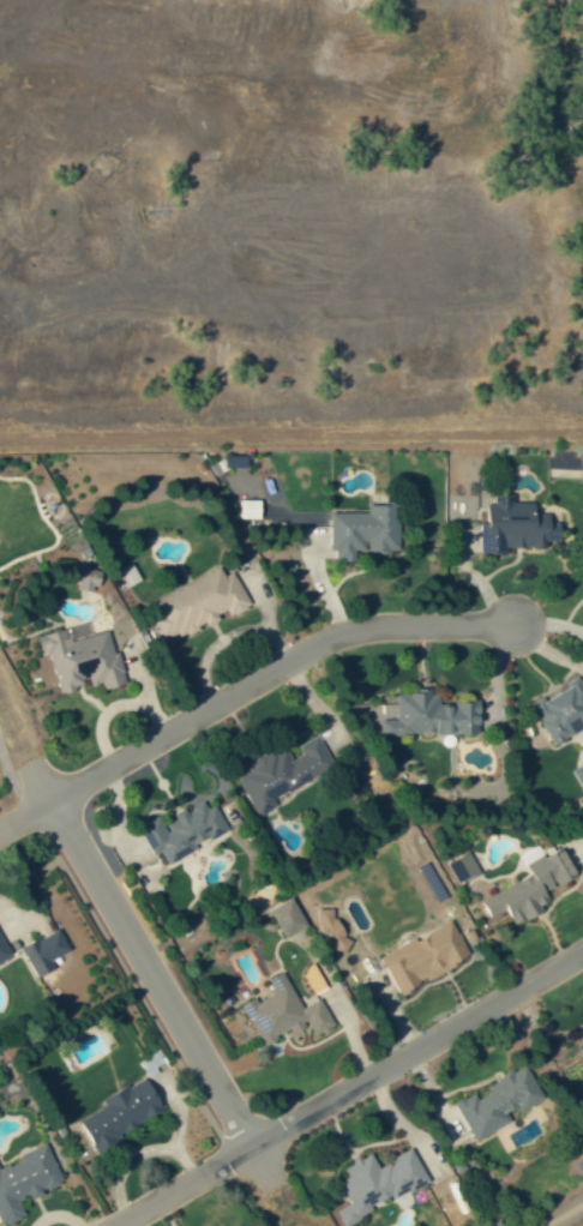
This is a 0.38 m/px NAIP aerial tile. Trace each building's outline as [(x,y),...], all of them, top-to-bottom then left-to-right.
[(502,547),(552,547),(552,514),(527,514),(527,497),(492,497),(492,506),(476,506),(476,554),(502,554),(502,547)] [(255,519),(256,503),(242,503),(241,518),(255,519)] [(327,514),(328,560),(353,560),(353,551),(392,551),(392,504),(364,505),(364,513),(327,514)] [(248,605),(230,571),(220,576),(215,567),(149,601),(150,619),(158,634),(191,633),(214,621),(214,614),(232,613),(248,605)] [(93,591),(93,569),(71,568),(70,590),(93,591)] [(55,691),(96,679),(99,688),(121,682),(106,628),(94,632),(91,620),(31,637),(37,657),(45,655),(55,691)] [(576,680),(529,706),(541,728),(534,753),(582,726),(582,694),(576,680)] [(381,736),(476,734),(475,702),(435,703),(435,691),(416,691),(416,693),(392,694),(392,704),(380,704),(381,736)] [(331,767),(315,736),(295,746),(299,755),(289,760),(283,747),(232,773),(255,817),(274,807),(269,798),(331,767)] [(569,768),(582,807),(582,763),(569,768)] [(158,867),(225,830),(211,805),(203,809),(199,801),(187,808),(183,801),(193,795),(181,773),(173,778),(178,785),(167,791),(176,809),(167,814),(172,822),(161,828),(154,816),(135,827),(158,867)] [(525,879),(475,898),(483,918),(502,911),(506,921),(546,906),(540,888),(570,877),(559,847),(519,862),(525,879)] [(453,882),(476,871),(472,862),(471,863),(465,851),(443,862),(453,882)] [(266,907),(277,937),(300,928),(289,898),(266,907)] [(310,914),(330,957),(349,948),(344,937),(352,934),(337,901),(310,914)] [(467,957),(449,920),(376,955),(395,993),(467,957)] [(55,957),(66,951),(53,927),(17,948),(33,977),(57,962),(55,957)] [(330,1025),(316,998),(298,1008),(278,971),(263,979),(270,992),(254,1001),(251,996),(237,1003),(258,1045),(303,1021),(310,1036),(330,1025)] [(468,1140),(507,1123),(504,1115),(539,1099),(524,1064),(481,1083),(485,1093),(473,1099),(471,1093),(451,1101),(468,1140)] [(74,1120),(87,1147),(161,1113),(143,1076),(98,1097),(103,1107),(74,1120)] [(21,1216),(15,1202),(60,1182),(43,1142),(14,1155),(15,1159),(0,1166),(0,1225),(21,1216)] [(424,1180),(408,1149),(375,1166),(367,1151),(337,1167),(343,1177),(334,1182),(345,1204),(331,1211),(339,1225),(424,1180)]
